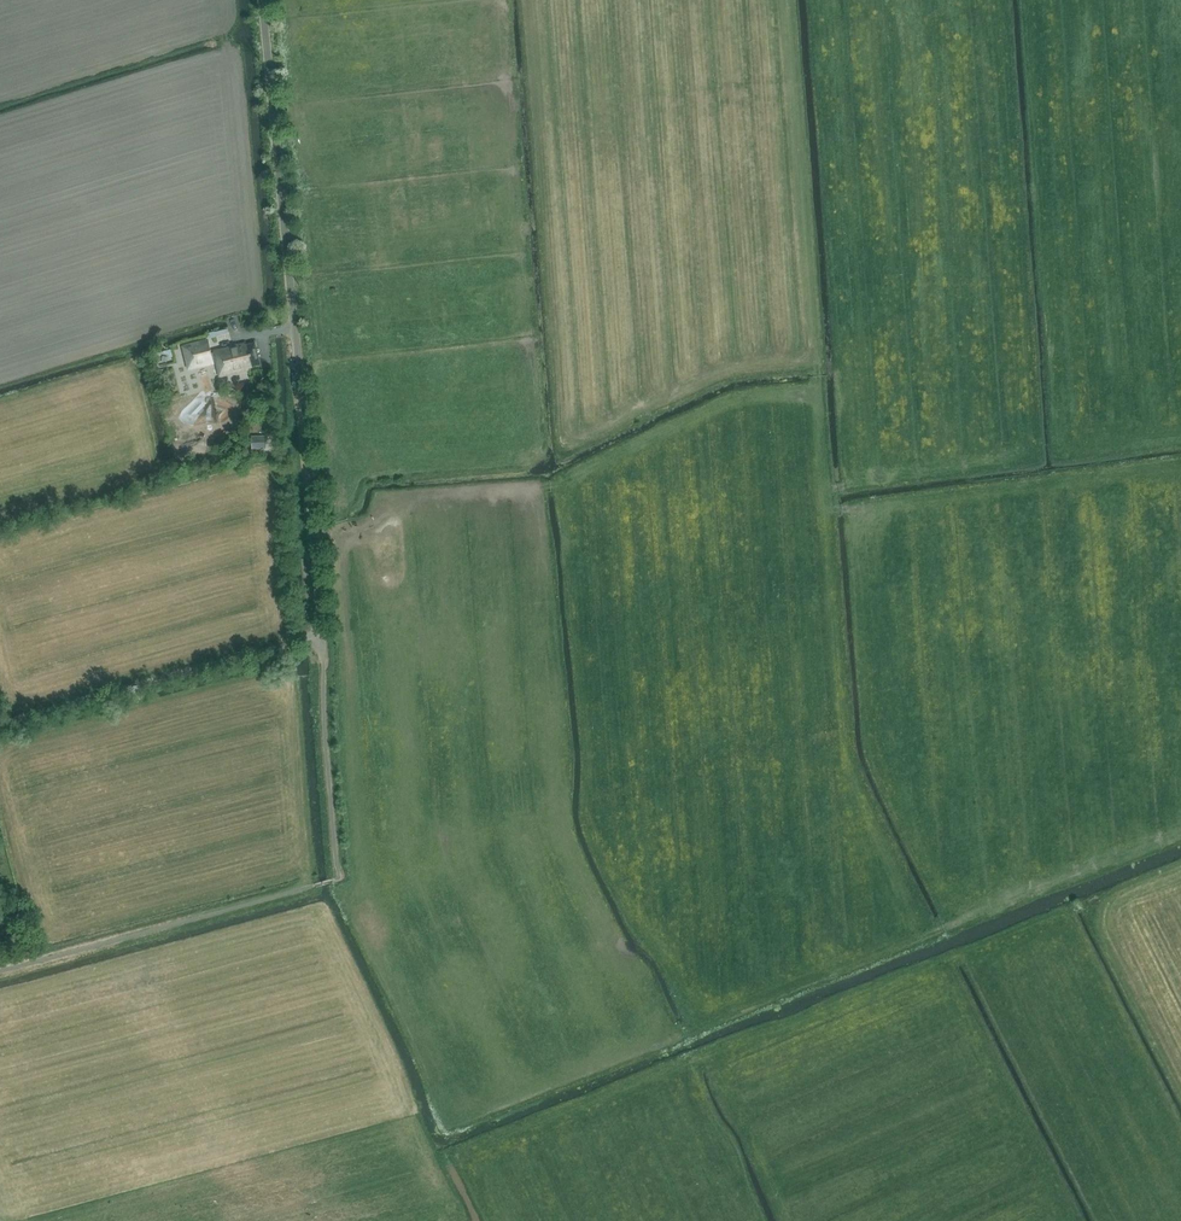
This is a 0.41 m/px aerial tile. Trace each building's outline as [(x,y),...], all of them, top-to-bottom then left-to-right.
[(208,341),(184,347),(189,367),(216,360),(220,376),(248,369),(247,367),(260,364),(255,343),(245,345),(244,344),(214,351),(214,352),(212,353),(208,341)] [(265,448),(265,436),(250,436),(250,448),(265,448)]
